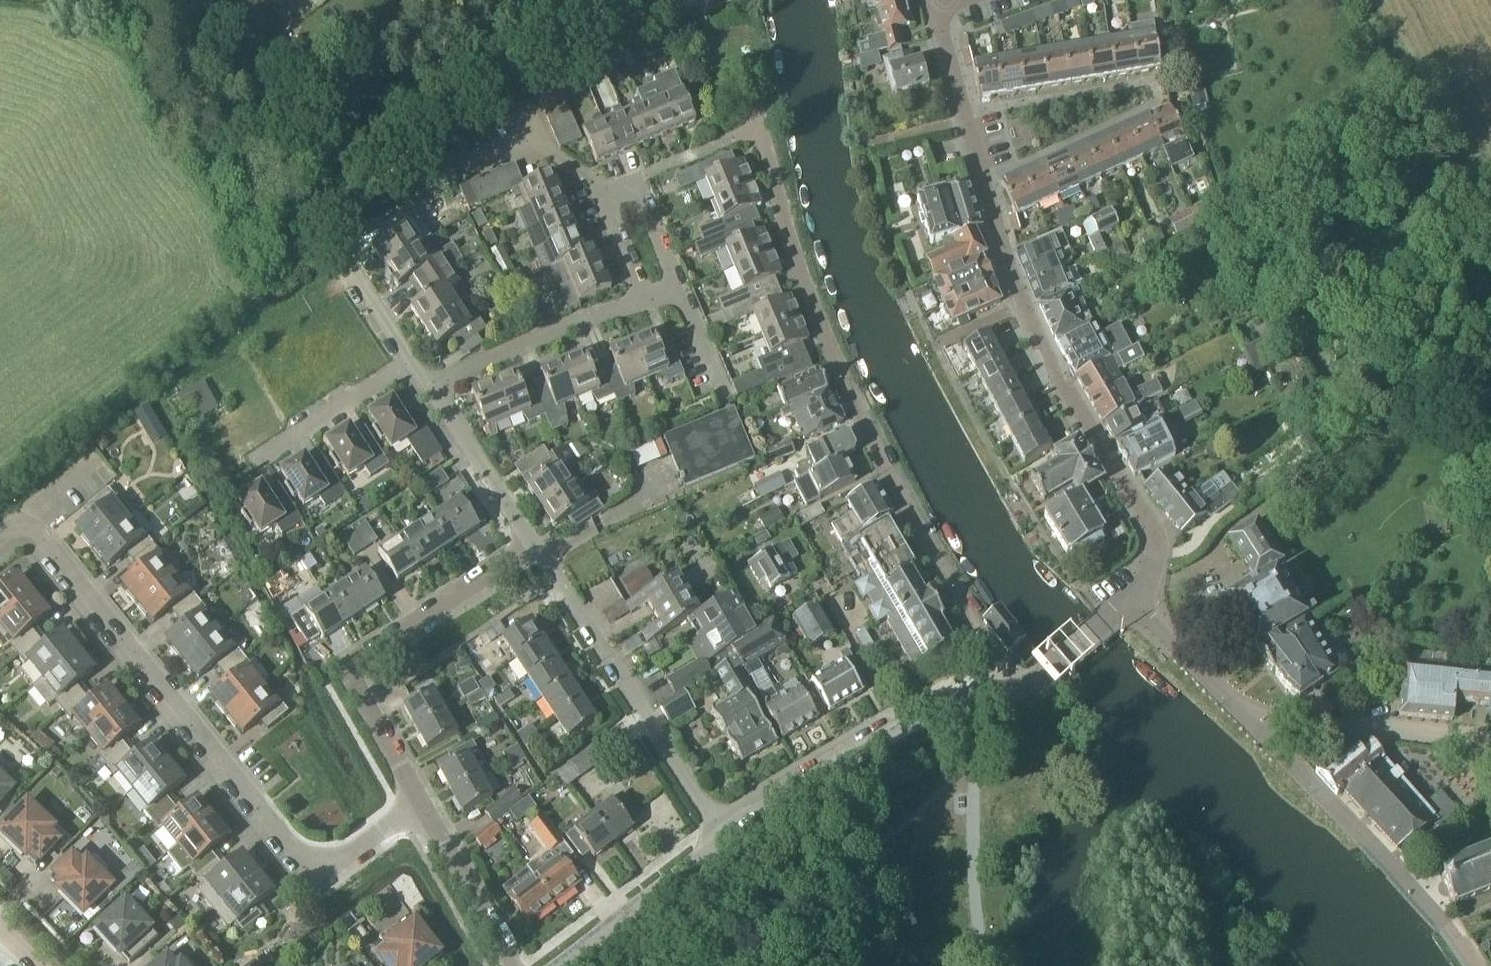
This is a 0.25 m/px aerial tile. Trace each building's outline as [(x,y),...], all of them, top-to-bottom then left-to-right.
[(677,14),(716,0),(673,0),(677,14)] [(905,3),(904,0),(873,0),(876,10),(905,3)] [(1078,0),(1070,0),(1055,6),(1057,17),(1079,9),(1078,0)] [(1102,0),(1078,0),(1079,9),(1102,1),(1102,0)] [(905,3),(876,10),(883,36),(868,41),(869,44),(858,47),(860,56),(884,50),(884,52),(901,47),(898,37),(896,29),(911,25),(905,3)] [(1033,14),(1035,25),(1057,17),(1055,6),(1033,14)] [(1011,22),(1013,33),(1035,25),(1033,14),(1011,22)] [(1013,33),(1011,22),(996,27),(1000,38),(1013,33)] [(1129,27),(1130,33),(1137,74),(1160,70),(1157,52),(1159,51),(1162,47),(1161,39),(1157,36),(1155,36),(1152,23),(1129,27)] [(1108,43),(1115,78),(1137,74),(1130,33),(1121,35),(1122,40),(1108,43)] [(1086,47),(1092,82),(1115,78),(1108,43),(1107,38),(1096,40),(1097,45),(1086,47)] [(648,40),(639,43),(645,58),(654,55),(648,40)] [(1092,82),(1086,47),(1063,51),(1069,86),(1092,82)] [(628,49),(620,53),(626,67),(634,64),(628,49)] [(887,63),(884,52),(884,50),(860,56),(864,69),(887,63)] [(1069,86),(1063,51),(1040,55),(1046,90),(1069,86)] [(894,91),(896,96),(928,87),(920,60),(913,63),(910,52),(893,57),(895,67),(888,69),(893,85),(891,85),(892,91),(894,91)] [(1001,98),(995,63),(972,67),(969,52),(961,54),(965,69),(972,67),(978,102),(1001,98)] [(1046,90),(1040,55),(1018,59),(1024,94),(1046,90)] [(607,78),(617,74),(610,58),(600,62),(607,78)] [(1024,94),(1018,59),(995,63),(1001,98),(1024,94)] [(589,69),(582,72),(588,86),(595,83),(589,69)] [(660,96),(675,130),(695,122),(680,88),(678,83),(671,86),(673,91),(660,96)] [(539,104),(561,94),(558,86),(537,99),(539,104)] [(641,104),(655,139),(675,130),(660,96),(658,91),(651,94),(653,99),(641,104)] [(1203,93),(1191,95),(1195,110),(1206,107),(1203,93)] [(561,94),(539,104),(544,116),(566,106),(561,94)] [(621,112),(635,147),(655,139),(641,104),(638,99),(631,102),(634,107),(621,112)] [(566,106),(544,116),(549,127),(571,118),(566,106)] [(635,147),(621,112),(619,107),(612,110),(614,115),(601,121),(616,155),(635,147)] [(1169,108),(1148,118),(1163,150),(1171,168),(1192,159),(1184,141),(1187,139),(1181,125),(1177,127),(1169,108)] [(616,155),(601,121),(599,115),(592,118),(594,123),(581,129),(596,163),(616,155)] [(553,137),(575,128),(571,118),(549,127),(553,137)] [(1127,127),(1142,160),(1163,150),(1148,118),(1127,127)] [(1107,137),(1121,169),(1142,160),(1127,127),(1107,137)] [(575,128),(553,137),(558,149),(580,139),(575,128)] [(1086,146),(1100,178),(1121,169),(1107,137),(1086,146)] [(1065,155),(1080,188),(1100,178),(1086,146),(1065,155)] [(714,200),(751,185),(742,163),(736,166),(731,154),(674,177),(679,190),(705,180),(714,200)] [(1044,165),(1059,197),(1080,188),(1065,155),(1044,165)] [(512,191),(523,186),(514,165),(504,169),(512,191)] [(1023,174),(1038,207),(1059,197),(1044,165),(1023,174)] [(449,168),(439,173),(443,182),(453,178),(449,168)] [(492,174),(501,196),(512,191),(504,169),(492,174)] [(501,196),(492,174),(481,179),(490,200),(501,196)] [(1038,207),(1023,174),(1001,184),(1015,216),(1008,218),(1012,234),(1020,232),(1015,217),(1038,207)] [(523,186),(512,191),(515,198),(520,196),(526,209),(560,195),(552,175),(523,186)] [(471,183),(479,205),(490,200),(481,179),(471,183)] [(479,205),(471,183),(458,188),(468,210),(479,205)] [(751,185),(714,200),(722,221),(715,224),(720,236),(720,237),(749,225),(758,221),(753,209),(760,206),(751,185)] [(967,187),(917,201),(930,245),(933,244),(937,254),(958,245),(956,236),(975,230),(981,229),(967,187)] [(526,209),(517,212),(526,232),(568,214),(574,212),(570,203),(565,205),(560,195),(526,209)] [(1089,207),(1092,212),(1101,208),(1099,203),(1089,207)] [(1201,203),(1188,209),(1196,226),(1209,219),(1201,203)] [(1188,209),(1179,214),(1187,230),(1196,226),(1188,209)] [(384,268),(418,246),(410,234),(418,226),(407,210),(378,229),(382,235),(384,234),(387,239),(372,249),(384,268)] [(478,230),(486,226),(479,212),(471,217),(478,230)] [(1068,217),(1070,222),(1079,218),(1077,212),(1068,217)] [(1091,221),(1081,225),(1088,240),(1098,235),(1118,226),(1111,212),(1091,221)] [(568,214),(526,232),(534,251),(536,250),(576,234),(582,232),(579,223),(573,225),(568,214)] [(1070,222),(1068,217),(1059,220),(1061,226),(1070,222)] [(733,270),(770,254),(762,233),(754,236),(749,225),(720,237),(720,236),(712,239),(718,252),(725,249),(733,270)] [(935,279),(981,259),(986,256),(975,230),(956,236),(958,245),(937,254),(926,260),(935,279)] [(1151,236),(1156,246),(1167,239),(1162,230),(1151,236)] [(488,249),(496,244),(489,231),(481,235),(488,249)] [(1039,247),(1018,256),(1025,272),(1067,254),(1068,253),(1072,252),(1069,244),(1068,245),(1063,232),(1037,242),(1039,247)] [(536,250),(534,251),(541,268),(542,271),(550,268),(584,254),(576,234),(536,250)] [(1098,235),(1088,240),(1096,256),(1106,251),(1098,235)] [(1156,246),(1151,236),(1146,239),(1151,248),(1156,246)] [(470,254),(483,248),(479,240),(466,246),(470,254)] [(418,246),(384,268),(397,288),(411,279),(417,289),(446,270),(461,260),(451,245),(437,255),(426,259),(418,246)] [(498,268),(506,263),(499,250),(491,254),(498,268)] [(550,268),(558,287),(567,283),(602,270),(594,250),(584,254),(550,268)] [(1107,253),(1097,257),(1105,274),(1115,270),(1107,253)] [(770,254),(733,270),(742,290),(735,293),(740,307),(777,291),(772,279),(780,276),(770,254)] [(1067,254),(1025,272),(1031,287),(1065,272),(1062,266),(1071,262),(1067,254)] [(942,303),(992,280),(993,276),(994,276),(989,266),(989,267),(984,265),(981,259),(935,279),(932,281),(934,285),(932,290),(935,296),(939,297),(942,303)] [(1065,272),(1031,287),(1037,303),(1081,285),(1074,268),(1065,272)] [(508,286),(516,282),(509,269),(501,273),(508,286)] [(446,270),(417,289),(424,300),(411,308),(423,328),(457,306),(449,294),(457,286),(446,270)] [(577,304),(610,290),(602,270),(567,283),(558,287),(568,312),(579,307),(577,304)] [(992,280),(942,303),(952,325),(1000,303),(991,282),(992,282),(992,281),(992,280)] [(518,305),(526,301),(519,288),(511,292),(518,305)] [(740,307),(722,314),(727,325),(752,315),(760,336),(798,320),(789,299),(781,302),(777,291),(740,307)] [(1062,354),(1098,337),(1090,323),(1079,295),(1078,296),(1076,291),(1039,307),(1054,341),(1062,354)] [(457,306),(423,328),(436,348),(450,339),(457,350),(486,331),(475,315),(465,319),(457,306)] [(529,306),(522,310),(529,323),(536,319),(529,306)] [(1310,313),(1285,326),(1298,349),(1323,336),(1310,313)] [(798,320),(760,336),(769,357),(762,359),(772,383),(811,368),(801,344),(807,342),(798,320)] [(631,343),(647,380),(660,374),(667,383),(683,376),(670,344),(658,349),(652,334),(631,343)] [(975,372),(1001,358),(1004,356),(1000,348),(996,351),(988,335),(962,348),(975,372)] [(1098,337),(1062,354),(1074,377),(1137,346),(1131,335),(1115,343),(1118,349),(1107,354),(1098,337)] [(1267,340),(1247,350),(1256,371),(1277,361),(1267,340)] [(647,380),(631,343),(609,352),(615,367),(604,372),(614,397),(617,404),(634,397),(632,386),(647,380)] [(1137,346),(1074,377),(1089,401),(1123,384),(1117,373),(1144,360),(1137,346)] [(561,364),(577,400),(591,394),(597,404),(614,397),(604,372),(601,364),(590,369),(583,354),(561,364)] [(987,395),(1013,381),(1017,379),(1013,372),(1009,374),(1001,358),(975,372),(987,395)] [(577,400),(561,364),(540,373),(546,387),(536,392),(535,392),(545,417),(552,433),(567,427),(563,406),(577,400)] [(784,408),(827,391),(825,388),(828,384),(825,377),(820,376),(819,373),(776,390),(784,408)] [(1310,374),(1298,381),(1303,390),(1315,382),(1310,374)] [(493,384),(508,421),(522,415),(528,424),(545,417),(535,392),(536,392),(532,384),(521,390),(514,375),(493,384)] [(1013,381),(987,395),(999,418),(1025,404),(1029,402),(1025,395),(1021,397),(1013,381)] [(217,411),(202,382),(177,396),(181,403),(192,398),(202,418),(217,411)] [(1123,384),(1089,401),(1103,425),(1143,404),(1142,403),(1161,393),(1155,382),(1128,395),(1123,384)] [(508,421),(493,384),(471,393),(491,440),(497,437),(495,427),(508,421)] [(827,391),(790,407),(804,440),(842,424),(827,391)] [(422,466),(441,454),(415,413),(405,420),(392,400),(382,406),(380,402),(367,410),(370,414),(368,415),(376,426),(372,429),(381,443),(385,440),(391,450),(406,441),(422,466)] [(143,403),(129,411),(150,446),(164,437),(143,403)] [(1115,446),(1157,423),(1164,419),(1156,403),(1137,412),(1136,412),(1105,428),(1115,446)] [(1025,404),(999,418),(1011,441),(1037,428),(1041,425),(1037,418),(1033,420),(1025,404)] [(751,405),(744,408),(750,421),(757,418),(751,405)] [(663,439),(680,481),(684,490),(754,461),(733,410),(663,439)] [(1157,423),(1115,446),(1116,446),(1115,447),(1117,448),(1123,458),(1122,459),(1127,467),(1128,466),(1134,476),(1134,477),(1135,479),(1135,478),(1135,479),(1174,457),(1168,446),(1173,444),(1167,432),(1163,434),(1157,423)] [(370,479),(388,466),(372,441),(362,448),(349,428),(339,434),(337,430),(325,438),(327,442),(325,443),(333,454),(329,457),(338,471),(342,468),(348,478),(363,468),(370,479)] [(1037,428),(1011,441),(1024,464),(1049,451),(1049,450),(1053,448),(1049,441),(1045,443),(1037,428)] [(795,474),(798,481),(799,482),(844,458),(853,454),(855,448),(848,435),(843,433),(833,438),(834,440),(807,453),(811,461),(797,469),(798,472),(795,474)] [(100,436),(91,443),(99,453),(107,448),(107,443),(100,436)] [(1058,464),(1030,481),(1044,503),(1056,496),(1062,507),(1080,494),(1098,484),(1103,481),(1078,439),(1052,454),(1058,464)] [(1219,439),(1205,446),(1210,455),(1224,448),(1219,439)] [(790,440),(764,451),(768,463),(795,453),(790,440)] [(535,471),(550,459),(543,448),(527,459),(535,471)] [(550,459),(535,471),(541,481),(528,489),(539,506),(573,484),(564,471),(577,463),(567,448),(550,459)] [(325,508),(345,494),(329,469),(317,477),(304,457),(294,463),(292,459),(280,467),(282,471),(281,472),(288,483),(284,486),(293,500),(297,497),(303,507),(318,498),(325,508)] [(794,483),(806,507),(855,482),(844,458),(799,482),(798,481),(794,483)] [(522,479),(535,471),(527,459),(514,468),(522,479)] [(1164,513),(1190,494),(1169,467),(1143,488),(1164,513)] [(449,482),(448,481),(441,470),(420,483),(428,495),(449,482)] [(742,508),(784,488),(779,476),(737,497),(742,508)] [(1190,494),(1164,513),(1181,534),(1206,515),(1209,520),(1239,498),(1230,485),(1228,487),(1220,476),(1192,496),(1190,494)] [(573,484),(539,506),(553,528),(567,520),(574,530),(603,511),(592,495),(582,499),(573,484)] [(852,514),(831,526),(841,544),(843,542),(845,546),(877,528),(875,524),(892,514),(875,484),(841,504),(844,508),(848,506),(852,514)] [(1106,497),(1098,484),(1080,494),(1062,507),(1044,517),(1066,554),(1070,552),(1071,552),(1076,560),(1103,544),(1099,536),(1099,535),(1103,532),(1094,518),(1099,515),(1100,513),(1095,504),(1106,497)] [(281,536),(302,523),(286,497),(274,505),(261,485),(251,491),(249,487),(237,495),(239,499),(237,500),(245,511),(241,514),(250,528),(254,525),(260,535),(275,526),(281,536)] [(90,551),(127,522),(133,517),(117,497),(115,498),(108,489),(87,507),(94,516),(77,529),(83,536),(80,539),(90,551)] [(400,497),(407,508),(415,503),(408,492),(400,497)] [(372,508),(365,497),(354,504),(361,515),(372,508)] [(407,508),(400,497),(391,503),(398,514),(407,508)] [(439,513),(459,542),(479,529),(478,527),(486,522),(477,509),(470,514),(460,500),(439,513)] [(819,505),(794,518),(799,527),(824,515),(819,505)] [(776,507),(757,517),(766,531),(784,522),(776,507)] [(419,526),(439,555),(459,542),(439,513),(419,526)] [(127,522),(90,551),(100,563),(103,561),(108,568),(125,555),(132,563),(153,546),(146,536),(151,532),(136,514),(133,517),(127,522)] [(351,529),(365,550),(377,542),(363,521),(351,529)] [(855,572),(901,544),(887,521),(877,528),(856,540),(845,546),(841,549),(855,572)] [(1254,580),(1282,562),(1256,522),(1228,540),(1254,580)] [(400,539),(419,568),(439,555),(419,526),(400,539)] [(365,550),(351,529),(339,536),(353,557),(365,550)] [(757,551),(771,543),(766,535),(752,542),(757,551)] [(419,568),(400,539),(378,553),(397,582),(419,568)] [(788,542),(746,566),(758,586),(765,582),(770,590),(795,576),(788,564),(798,558),(788,542)] [(901,544),(855,572),(861,582),(854,586),(862,601),(870,596),(875,606),(868,610),(877,625),(887,619),(889,623),(886,624),(912,668),(928,659),(929,661),(956,645),(941,620),(944,618),(928,592),(925,594),(911,571),(912,570),(912,569),(915,567),(901,544)] [(135,607),(172,578),(181,570),(165,550),(160,554),(153,546),(132,563),(139,571),(122,585),(128,592),(125,594),(135,607)] [(308,572),(316,567),(309,556),(301,561),(308,572)] [(300,564),(284,575),(294,591),(311,580),(300,564)] [(345,584),(364,613),(385,600),(366,571),(345,584)] [(632,596),(652,585),(644,571),(624,583),(632,596)] [(1255,652),(1305,620),(1315,615),(1311,609),(1302,615),(1275,573),(1224,602),(1253,649),(1254,649),(1255,650),(1254,650),(1255,652)] [(653,614),(688,594),(676,575),(625,605),(630,614),(648,604),(653,614)] [(35,595),(25,583),(22,585),(17,578),(0,592),(0,623),(35,595)] [(172,578),(135,607),(145,619),(148,616),(153,623),(170,610),(177,618),(198,601),(190,592),(186,595),(172,578)] [(324,598),(343,627),(364,613),(345,584),(324,598)] [(688,594),(653,614),(659,624),(642,634),(647,643),(699,613),(688,594)] [(38,639),(31,631),(48,617),(42,610),(45,608),(35,595),(0,623),(0,650),(3,654),(9,649),(16,657),(38,639)] [(698,638),(742,611),(733,595),(688,621),(698,638)] [(324,598),(290,619),(307,645),(320,636),(323,640),(343,627),(324,598)] [(180,662),(223,628),(222,627),(216,632),(202,615),(206,611),(198,601),(177,618),(184,627),(167,641),(173,648),(170,650),(180,662)] [(792,619),(809,648),(833,634),(816,605),(792,619)] [(1001,609),(994,614),(983,623),(1007,653),(1025,639),(1001,609)] [(742,611),(698,638),(685,645),(696,664),(667,680),(677,696),(682,693),(734,660),(736,659),(731,651),(757,636),(754,632),(742,611)] [(1305,620),(1255,652),(1256,652),(1260,657),(1261,659),(1262,659),(1267,665),(1266,665),(1273,674),(1273,673),(1286,690),(1298,700),(1337,675),(1322,649),(1316,638),(1315,638),(1305,620)] [(516,660),(544,641),(531,621),(502,639),(516,660)] [(734,660),(740,671),(785,645),(771,622),(754,632),(757,636),(731,651),(736,659),(734,660)] [(223,628),(180,662),(190,674),(192,672),(198,679),(215,665),(222,674),(243,657),(235,647),(231,651),(217,633),(223,628)] [(868,632),(860,636),(869,652),(877,647),(868,632)] [(38,639),(16,657),(24,667),(28,663),(42,681),(80,651),(70,639),(67,641),(62,634),(45,648),(38,639)] [(529,680),(557,661),(544,641),(516,660),(529,680)] [(61,712),(83,694),(76,686),(93,672),(87,665),(90,663),(80,651),(42,681),(26,695),(32,690),(48,709),(54,704),(61,712)] [(843,663),(831,671),(829,667),(821,671),(824,675),(811,682),(828,712),(861,693),(851,675),(858,671),(847,651),(839,656),(843,663)] [(225,718),(267,683),(261,688),(246,670),(251,667),(243,657),(222,674),(229,683),(212,696),(218,703),(215,706),(225,718)] [(734,660),(715,673),(731,701),(710,712),(740,764),(775,743),(751,702),(757,698),(752,689),(751,690),(740,671),(734,660)] [(542,700),(570,681),(557,661),(529,680),(542,700)] [(490,664),(476,672),(482,681),(496,672),(490,664)] [(1475,706),(1478,672),(1403,665),(1398,717),(1451,722),(1453,704),(1475,706)] [(1475,706),(1489,707),(1487,725),(1490,726),(1490,673),(1478,672),(1475,706)] [(570,681),(542,700),(555,720),(584,701),(570,681)] [(267,683),(225,718),(234,730),(237,728),(243,735),(260,721),(267,730),(288,713),(280,703),(276,707),(261,689),(268,684),(267,683)] [(477,685),(461,693),(465,701),(481,692),(477,685)] [(495,702),(509,693),(504,685),(490,694),(495,702)] [(760,703),(781,740),(816,720),(799,689),(784,697),(778,687),(759,698),(761,703),(760,703)] [(83,694),(61,712),(69,722),(73,719),(88,736),(125,706),(115,694),(112,696),(107,689),(90,703),(83,694)] [(415,729),(445,713),(433,691),(403,708),(415,729)] [(481,692),(465,701),(470,708),(486,700),(481,692)] [(509,693),(495,702),(500,709),(514,700),(509,693)] [(677,696),(657,708),(669,728),(695,713),(682,693),(677,696)] [(584,701),(555,720),(568,740),(597,721),(584,701)] [(105,767),(128,750),(121,741),(138,728),(132,720),(135,718),(125,706),(88,736),(81,742),(82,742),(88,737),(103,755),(98,759),(105,767)] [(445,713),(415,729),(427,750),(457,734),(445,713)] [(522,742),(536,733),(531,725),(517,734),(522,742)] [(46,738),(37,730),(29,739),(39,746),(46,738)] [(536,733),(522,742),(526,749),(540,739),(536,733)] [(488,771),(472,741),(447,755),(452,764),(439,771),(451,793),(480,776),(480,775),(488,771)] [(1336,796),(1343,791),(1397,850),(1432,826),(1436,830),(1456,812),(1441,795),(1426,809),(1368,742),(1356,751),(1350,745),(1315,773),(1336,796)] [(128,750),(105,767),(114,778),(118,774),(133,792),(170,762),(160,750),(157,752),(151,745),(134,758),(128,750)] [(507,762),(521,753),(517,746),(502,754),(507,762)] [(597,761),(589,751),(552,779),(560,789),(597,761)] [(521,753),(507,762),(511,769),(525,761),(521,753)] [(150,822),(172,806),(165,797),(182,784),(185,782),(179,774),(170,762),(133,792),(126,797),(127,798),(133,793),(148,810),(143,814),(150,822)] [(61,772),(56,767),(50,774),(55,779),(61,772)] [(5,778),(0,774),(0,804),(11,792),(0,783),(5,778)] [(480,776),(451,793),(462,814),(492,797),(480,776)] [(514,790),(484,813),(492,824),(522,801),(514,790)] [(172,806),(150,822),(159,833),(163,830),(178,847),(161,861),(214,818),(205,805),(202,808),(196,800),(179,814),(172,806)] [(592,817),(613,844),(632,829),(631,828),(641,820),(633,811),(623,818),(611,802),(592,817)] [(3,831),(0,834),(0,839),(10,848),(12,849),(13,849),(14,848),(35,867),(62,840),(27,806),(3,831)] [(613,844),(592,817),(573,832),(593,859),(613,844)] [(196,879),(217,861),(210,853),(227,839),(221,832),(224,830),(214,818),(161,861),(168,856),(183,875),(189,870),(196,879)] [(492,824),(474,838),(481,848),(500,834),(492,824)] [(1439,867),(1453,907),(1490,892),(1490,845),(1439,867)] [(49,882),(69,902),(68,903),(68,904),(68,905),(68,906),(80,919),(110,889),(101,880),(106,875),(107,873),(106,870),(96,860),(93,859),(91,859),(86,864),(77,855),(49,882)] [(217,861),(196,879),(203,887),(197,893),(212,911),(206,916),(259,873),(249,861),(246,863),(241,856),(224,870),(217,861)] [(534,878),(553,904),(578,885),(559,859),(534,878)] [(259,873),(206,916),(206,917),(213,912),(228,931),(234,926),(242,935),(263,918),(255,909),(272,895),(266,888),(269,886),(259,873)] [(553,904),(534,878),(507,898),(527,924),(553,904)] [(96,930),(94,933),(105,945),(105,946),(106,946),(108,946),(110,945),(128,965),(129,965),(157,941),(125,905),(96,930)] [(175,916),(166,923),(177,936),(186,928),(175,916)] [(352,921),(342,929),(350,939),(361,931),(352,921)] [(440,957),(414,924),(376,953),(386,965),(428,965),(440,957)] [(1480,941),(1481,936),(1479,933),(1472,937),(1476,944),(1480,941)] [(171,957),(161,965),(179,965),(171,957)]
